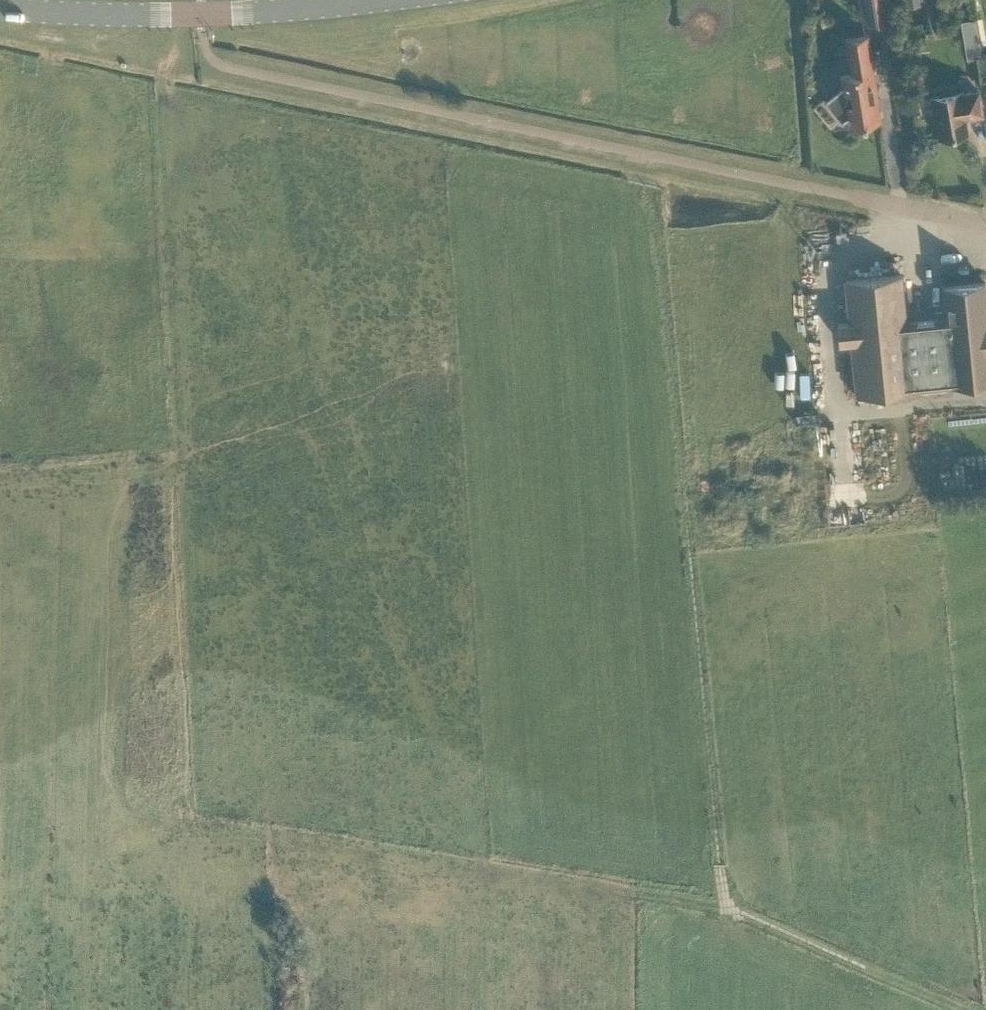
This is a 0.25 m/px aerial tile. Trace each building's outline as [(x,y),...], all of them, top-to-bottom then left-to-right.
[(885,0),(866,0),(870,23),(888,20),(885,0)] [(876,99),(874,87),(877,87),(869,33),(846,37),(849,57),(850,56),(853,72),(842,74),(844,90),(829,102),(826,97),(825,98),(842,120),(848,115),(849,124),(881,119),(878,99),(876,99)] [(979,41),(966,43),(969,57),(981,55),(979,41)] [(960,91),(934,95),(940,136),(966,131),(964,117),(982,114),(979,90),(960,93),(960,91)] [(945,316),(906,320),(901,273),(846,278),(850,320),(838,321),(839,341),(851,340),(856,393),(912,388),(912,387),(952,383),(952,384),(985,381),(985,295),(985,281),(942,285),(945,316)]
